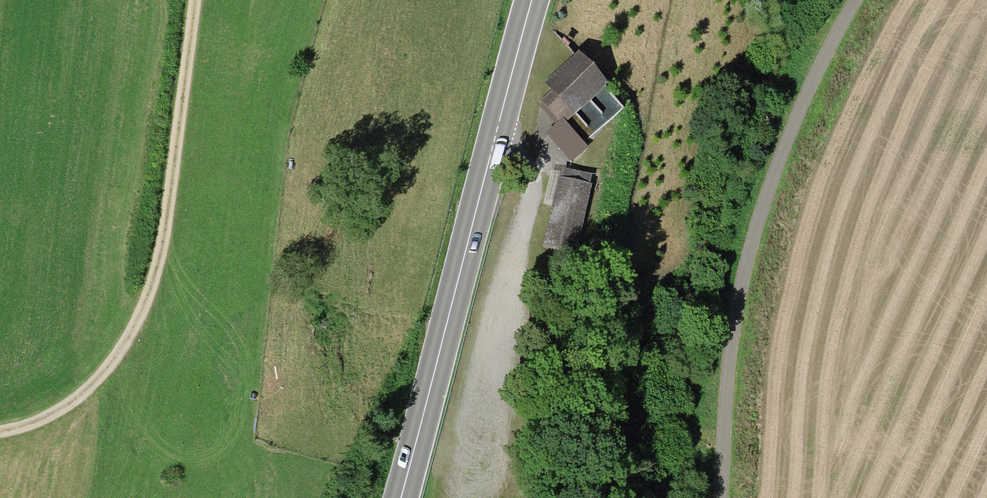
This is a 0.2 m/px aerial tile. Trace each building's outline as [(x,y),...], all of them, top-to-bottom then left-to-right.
[(550,95),(571,121),(609,88),(588,63),(550,95)] [(553,206),(544,246),(574,252),(587,189),(551,181),(546,205),(553,206)]
